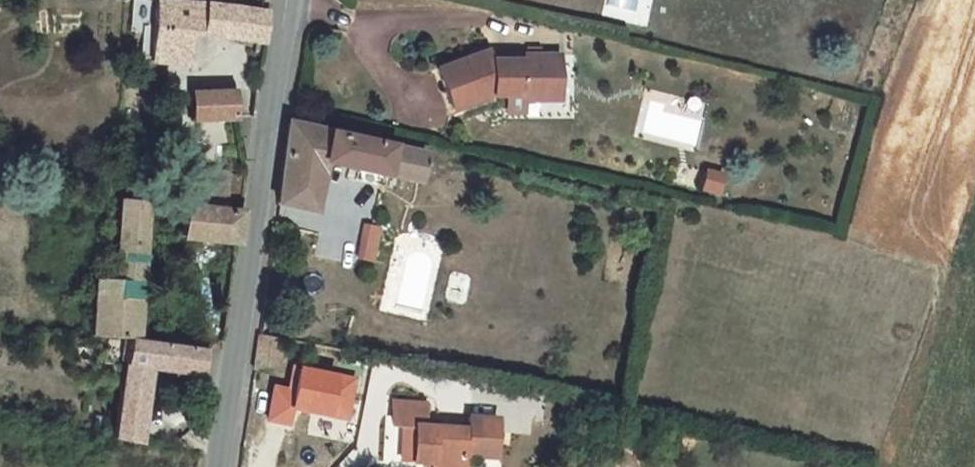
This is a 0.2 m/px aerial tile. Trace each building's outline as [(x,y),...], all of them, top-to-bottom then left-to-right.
[(261,41),(266,11),(161,1),(157,36),(154,62),(193,67),(196,36),(261,41)] [(488,100),(502,99),(542,99),(542,83),(555,84),(557,84),(557,60),(487,60),(485,52),(431,70),(446,113),(488,100)] [(542,99),(542,104),(555,105),(555,84),(542,83),(542,99)] [(191,88),(192,118),(236,118),(235,89),(191,88)] [(421,150),(282,118),(270,200),(313,208),(323,161),(415,182),(421,150)] [(238,168),(205,160),(199,190),(232,198),(238,168)] [(705,170),(700,188),(716,193),(721,174),(705,170)] [(96,331),(144,333),(149,230),(238,235),(241,207),(127,199),(121,277),(102,274),(96,331)] [(377,226),(363,223),(357,252),(355,263),(370,265),(377,226)] [(117,437),(142,443),(152,368),(204,375),(208,350),(131,340),(117,437)] [(303,367),(299,390),(276,386),(269,421),(293,426),(297,409),(348,419),(356,378),(303,367)] [(391,401),(389,424),(400,424),(398,459),(428,461),(427,466),(457,466),(458,455),(460,454),(491,456),(493,418),(465,416),(464,428),(421,425),(422,403),(391,401)]
